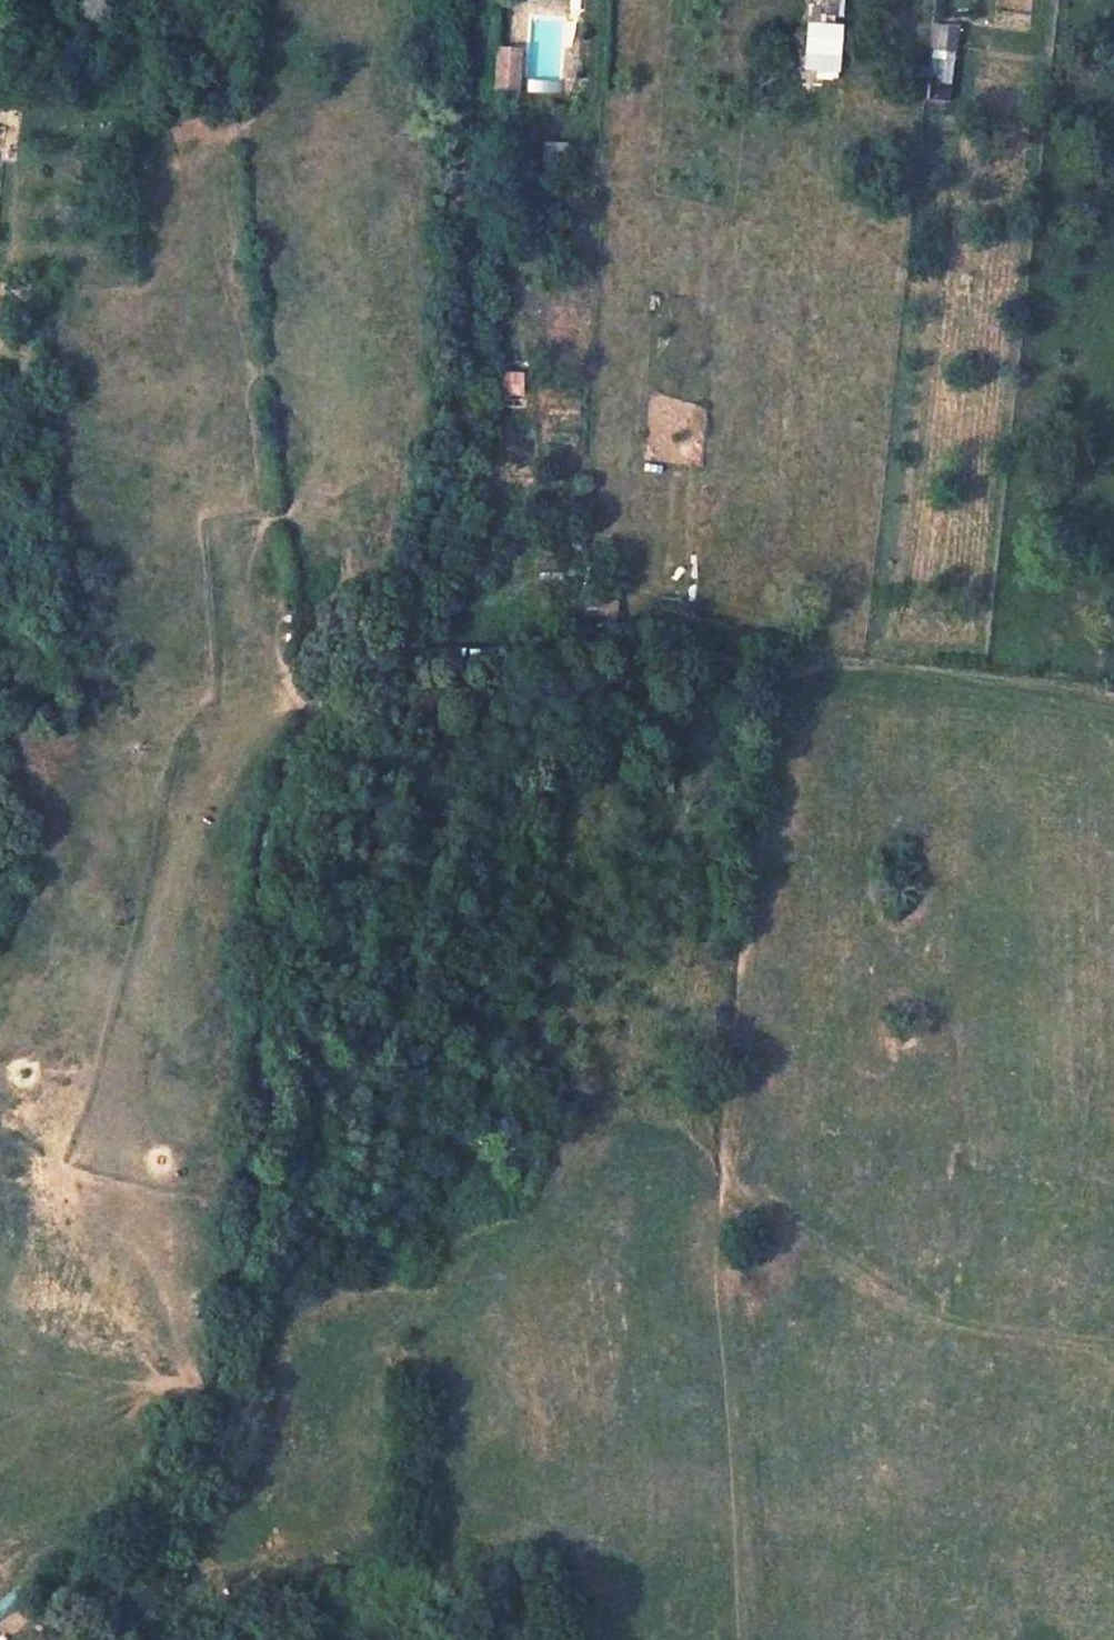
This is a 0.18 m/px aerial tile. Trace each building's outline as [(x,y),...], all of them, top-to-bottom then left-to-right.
[(845,0),(813,0),(812,15),(844,17),(845,0)] [(805,71),(843,71),(843,20),(806,20),(805,71)] [(932,22),(930,99),(955,99),(957,23),(932,22)] [(520,51),(499,49),(495,91),(517,93),(520,51)] [(501,370),(500,394),(525,395),(525,371),(501,370)]
